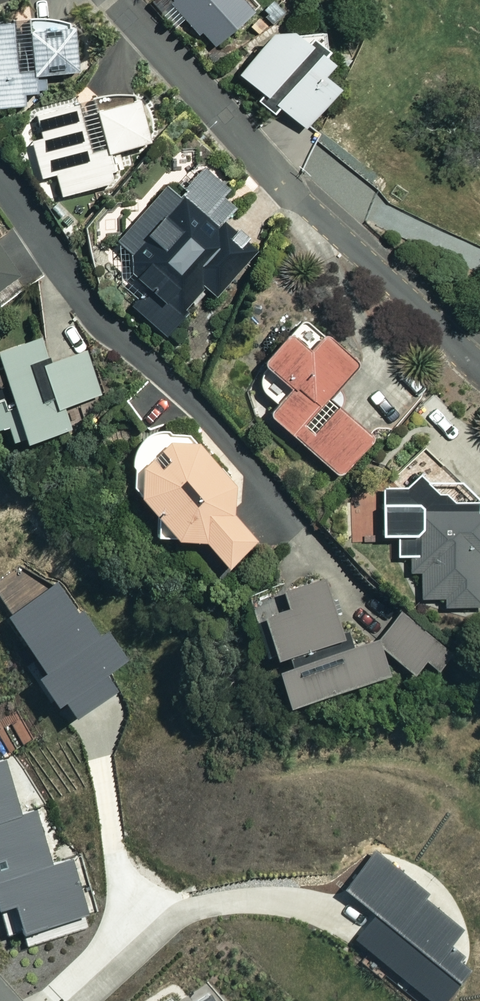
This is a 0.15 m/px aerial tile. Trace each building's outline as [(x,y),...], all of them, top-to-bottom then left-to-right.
[(241,0),(163,0),(209,47),(249,8),(241,0)] [(0,23),(0,107),(22,105),(21,93),(45,90),(43,75),(76,71),(69,15),(0,23)] [(322,61),(271,22),(231,73),(299,126),(330,87),(312,74),(322,61)] [(160,168),(136,83),(32,112),(39,137),(28,140),(38,177),(53,173),(59,196),(160,168)] [(247,256),(171,187),(113,252),(149,284),(131,305),(163,334),(204,288),(212,295),(247,256)] [(41,276),(11,231),(0,239),(0,304),(41,276)] [(302,350),(283,333),(257,363),(286,389),(264,414),(335,476),(368,438),(321,397),(350,364),(316,334),(302,350)] [(37,336),(0,347),(0,428),(7,426),(12,444),(68,427),(62,405),(99,394),(87,350),(45,362),(37,336)] [(235,511),(243,504),(184,429),(150,429),(124,450),(125,489),(166,540),(196,540),(222,570),(259,541),(235,511)] [(406,575),(416,575),(416,600),(436,599),(436,607),(479,606),(479,486),(377,488),(378,534),(391,533),(391,557),(406,557),(406,575)] [(325,570),(242,594),(249,623),(257,621),(265,659),(281,655),(284,666),(270,670),(278,705),(409,674),(420,662),(430,672),(450,652),(399,602),(368,635),(355,630),(343,633),(325,570)] [(13,923),(81,906),(67,854),(47,860),(32,803),(14,808),(0,754),(0,894),(5,892),(13,923)] [(377,852),(342,890),(372,917),(354,937),(423,1000),(440,1000),(471,967),(447,945),(462,929),(377,852)] [(183,1000),(211,1000),(205,989),(183,1000)]
